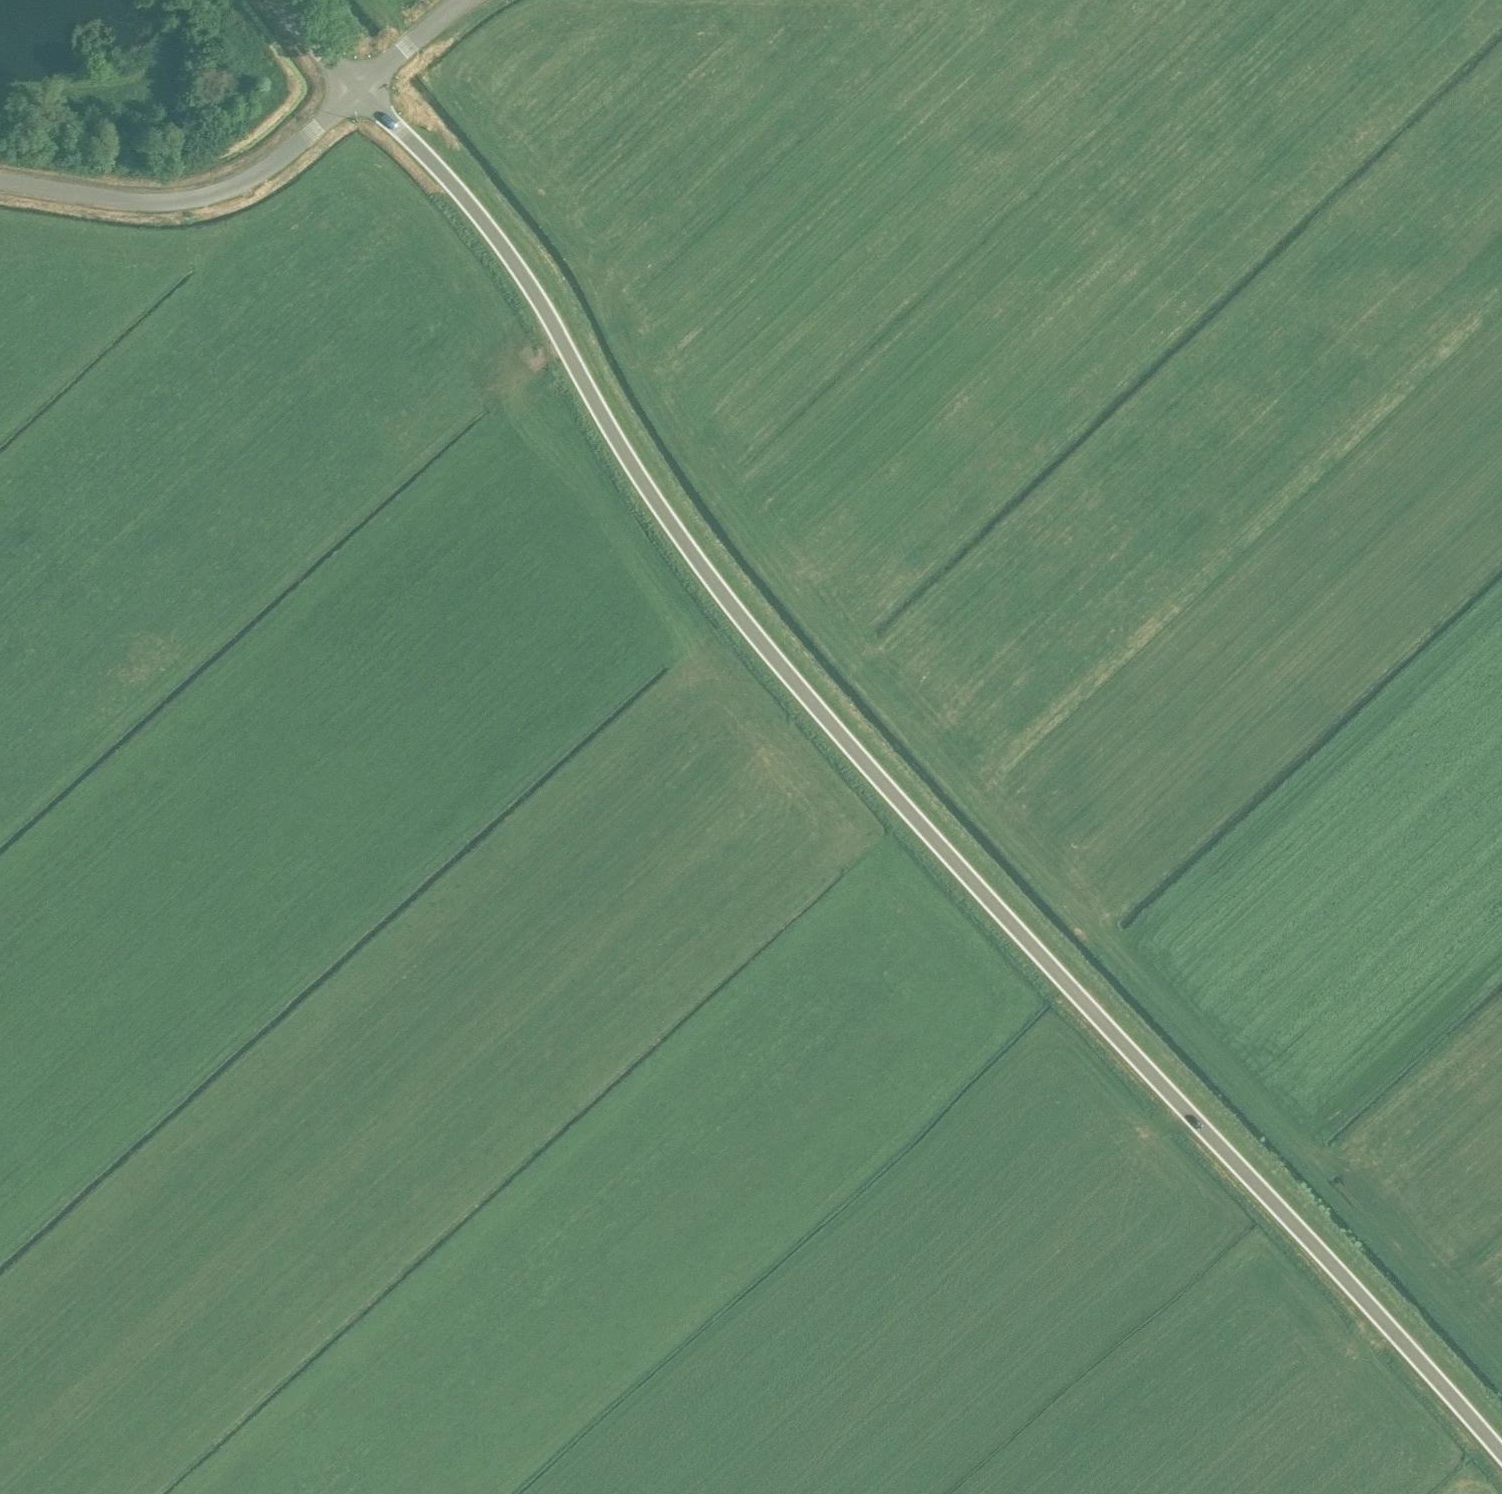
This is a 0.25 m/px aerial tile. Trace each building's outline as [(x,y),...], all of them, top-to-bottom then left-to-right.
[(488,386),(497,380),(489,364),(479,369),(488,386)]
